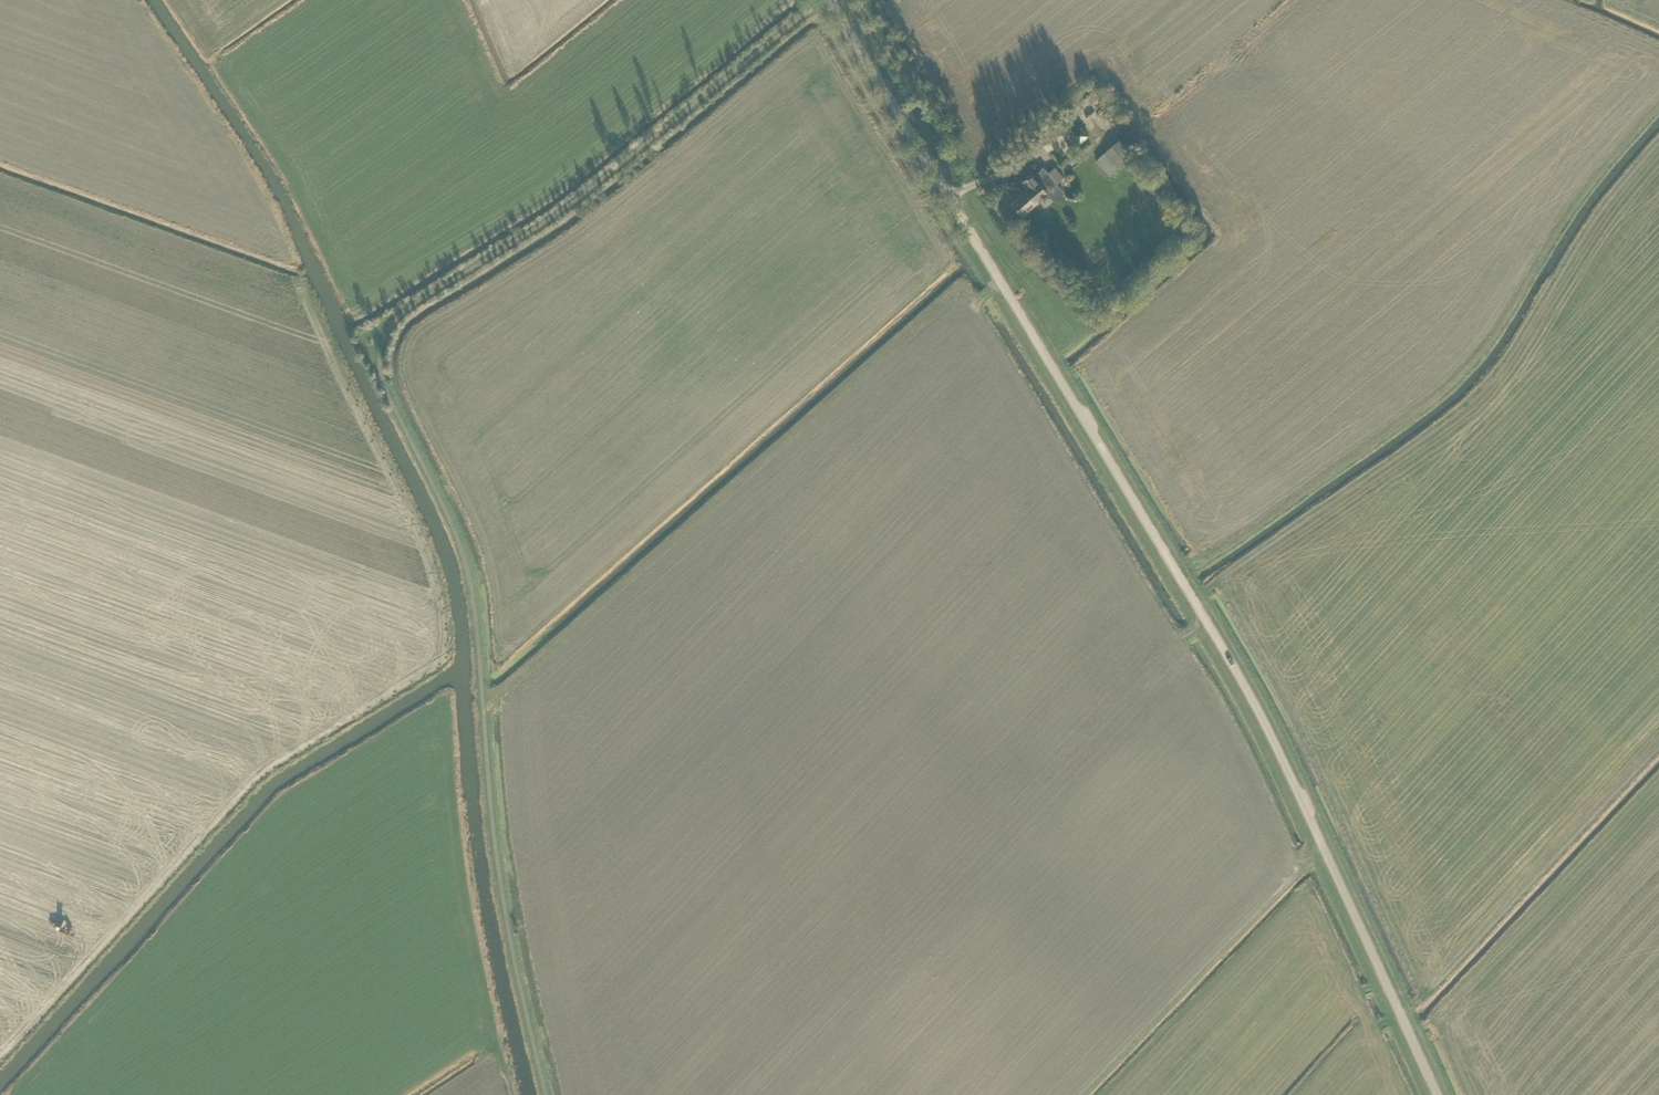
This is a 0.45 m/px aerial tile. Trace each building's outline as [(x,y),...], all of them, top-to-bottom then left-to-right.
[(1088,136),(1081,127),(1073,135),(1080,143),(1088,136)] [(1110,177),(1134,156),(1120,140),(1096,161),(1110,177)] [(1041,201),(1049,195),(1050,196),(1051,196),(1048,192),(1058,183),(1044,167),(1034,176),(1032,174),(1022,183),(1029,190),(1027,192),(1013,205),(1023,216),(1037,204),(1041,201),(1042,203),(1043,203),(1041,201)]
